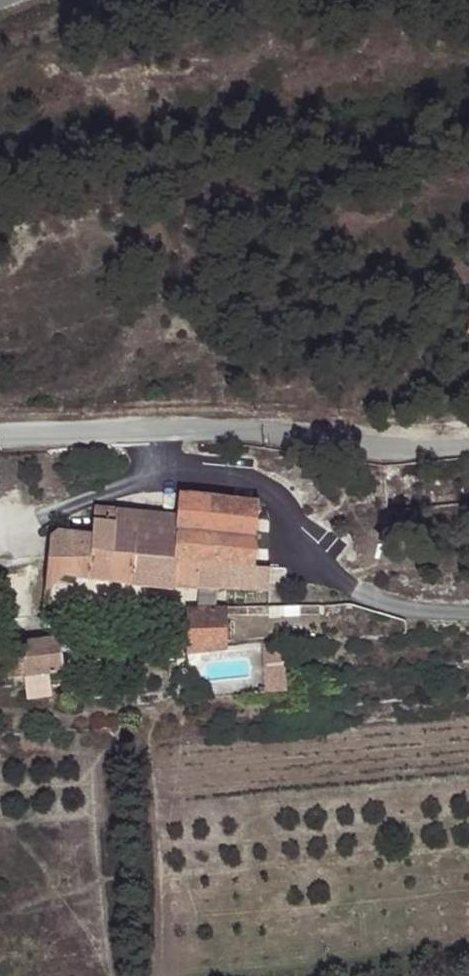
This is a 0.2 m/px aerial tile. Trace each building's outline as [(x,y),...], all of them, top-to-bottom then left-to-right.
[(56,526),(46,532),(41,588),(44,589),(58,578),(61,577),(64,576),(170,589),(170,585),(217,588),(217,587),(267,589),(269,567),(252,565),(256,501),(176,492),(174,512),(91,503),(89,530),(56,526)] [(297,604),(266,605),(267,617),(297,615),(297,604)] [(183,609),(184,653),(224,650),(224,606),(190,607),(183,609)] [(20,657),(3,659),(5,672),(6,678),(23,676),(26,697),(49,694),(46,673),(61,671),(56,636),(18,641),(20,657)] [(280,641),(259,643),(261,664),(281,662),(280,641)] [(261,664),(263,691),(283,690),(281,662),(261,664)]
